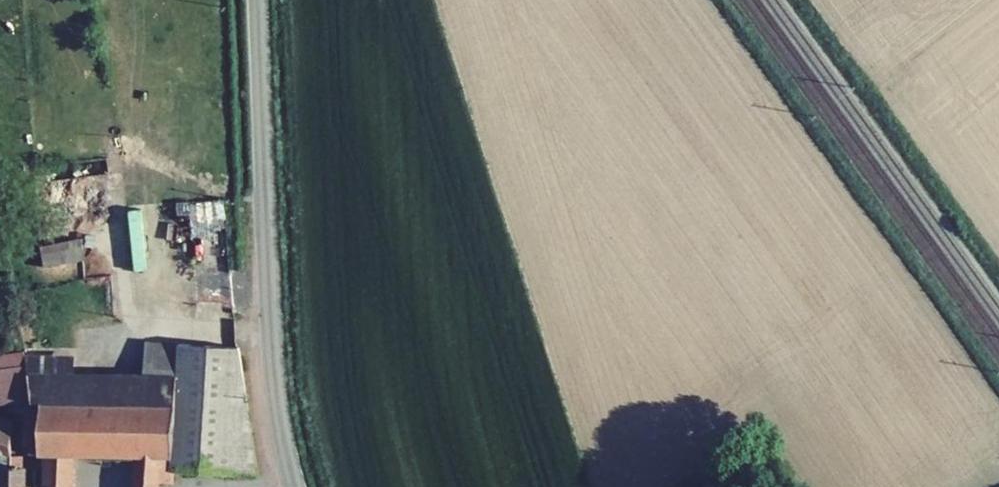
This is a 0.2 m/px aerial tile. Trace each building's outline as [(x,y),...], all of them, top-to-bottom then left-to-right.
[(224,203),(197,199),(193,226),(220,230),(224,203)] [(40,242),(43,265),(81,259),(78,237),(40,242)] [(182,406),(185,344),(147,345),(146,375),(77,373),(77,355),(25,354),(27,371),(32,401),(46,401),(182,406)] [(185,344),(182,406),(182,409),(249,411),(242,348),(185,344)] [(4,405),(32,401),(27,371),(0,375),(0,380),(4,405)] [(159,482),(175,484),(176,470),(255,476),(249,411),(182,409),(182,406),(46,401),(44,454),(42,486),(73,486),(76,454),(132,456),(130,486),(159,486),(159,482)] [(17,432),(0,426),(0,486),(26,486),(27,468),(15,467),(17,432)]
